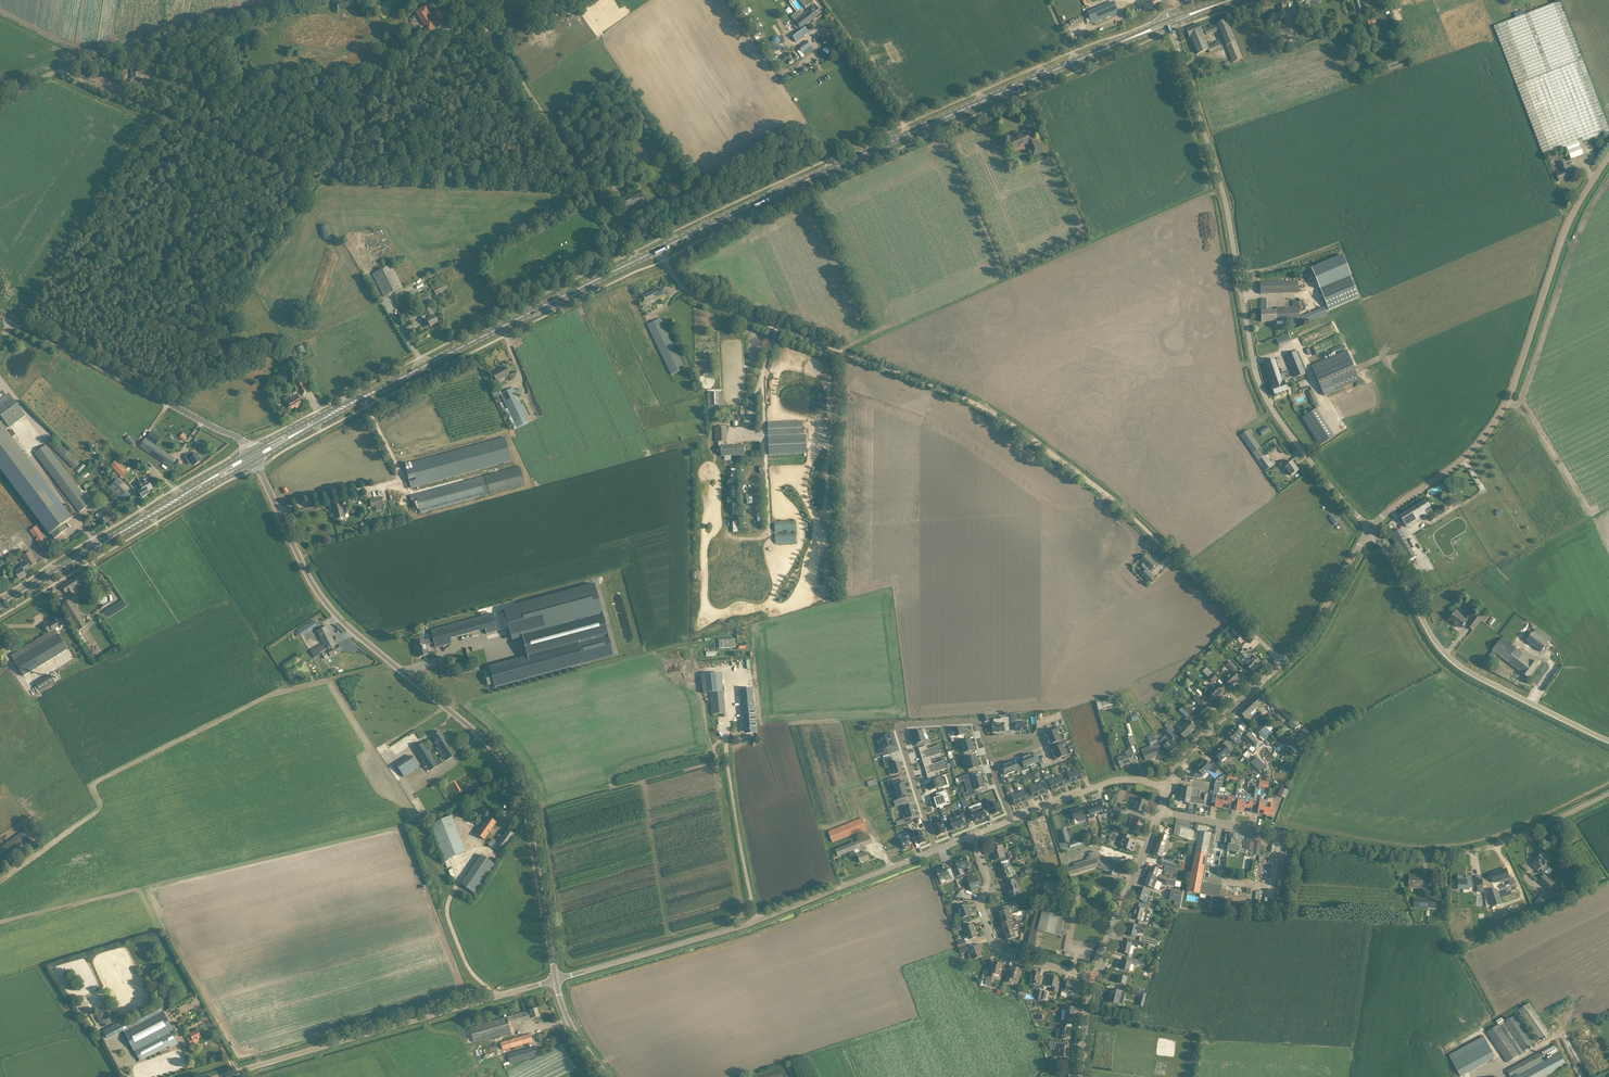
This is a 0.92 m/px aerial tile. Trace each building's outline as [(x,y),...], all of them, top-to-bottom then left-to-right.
[(1525,15),(1516,19),(1494,27),(1544,157),(1567,148),(1571,159),(1583,154),(1579,143),(1608,132),(1608,130),(1608,126),(1559,2),(1525,15)] [(1094,11),(1088,13),(1092,23),(1098,21),(1118,13),(1114,3),(1094,11)] [(1286,3),(1277,4),(1278,13),(1287,12),(1286,3)] [(426,6),(415,13),(428,32),(445,21),(438,10),(432,14),(426,6)] [(811,9),(795,21),(801,28),(801,29),(803,27),(822,13),(817,7),(812,10),(811,9)] [(1514,14),(1516,19),(1525,15),(1523,10),(1514,14)] [(539,13),(533,17),(538,23),(543,20),(539,13)] [(1199,24),(1194,26),(1186,30),(1189,37),(1190,37),(1197,54),(1208,50),(1210,53),(1222,48),(1220,43),(1214,45),(1208,48),(1203,35),(1206,34),(1207,35),(1219,30),(1233,63),(1243,59),(1227,20),(1217,24),(1217,25),(1202,31),(1199,24)] [(1309,22),(1298,24),(1300,32),(1306,31),(1305,28),(1310,27),(1309,22)] [(808,34),(803,27),(801,29),(801,28),(792,35),(798,41),(808,34)] [(772,39),(772,40),(772,42),(773,43),(774,43),(776,44),(777,44),(778,43),(779,42),(780,41),(780,39),(780,38),(779,37),(778,36),(777,35),(776,35),(774,36),(773,37),(772,38),(772,39)] [(800,50),(803,53),(811,46),(807,41),(799,47),(800,50)] [(836,46),(821,54),(823,58),(838,49),(836,46)] [(333,120),(328,130),(332,131),(337,122),(333,120)] [(1009,142),(1009,143),(1010,143),(1013,150),(1027,143),(1033,156),(1042,153),(1031,129),(1019,134),(1020,135),(1016,137),(1008,140),(1009,142)] [(1556,174),(1559,181),(1572,177),(1569,169),(1568,169),(1565,162),(1559,164),(1562,172),(1556,174)] [(626,209),(644,201),(640,191),(631,195),(630,193),(621,198),(626,209)] [(1342,255),(1311,269),(1320,289),(1350,276),(1351,276),(1342,255)] [(373,272),(383,296),(402,288),(392,265),(373,272)] [(439,266),(435,268),(439,276),(436,278),(438,282),(441,280),(441,281),(446,279),(439,266)] [(1350,277),(1320,290),(1329,310),(1359,298),(1350,277)] [(1305,281),(1299,282),(1299,281),(1260,283),(1261,294),(1299,293),(1306,293),(1305,281)] [(436,296),(449,290),(445,282),(433,288),(436,296)] [(662,289),(656,292),(656,290),(642,296),(646,303),(659,297),(659,296),(661,295),(661,296),(664,295),(662,289)] [(427,292),(415,298),(420,307),(432,301),(427,292)] [(1261,322),(1299,321),(1299,302),(1292,302),(1292,308),(1276,308),(1276,310),(1269,311),(1268,299),(1261,299),(1261,311),(1261,322)] [(426,315),(424,316),(426,320),(424,321),(427,327),(430,326),(430,327),(431,327),(430,327),(438,323),(435,316),(434,316),(430,308),(424,311),(426,315)] [(671,375),(683,369),(684,369),(660,319),(647,325),(671,375)] [(1278,344),(1290,341),(1288,334),(1276,337),(1278,344)] [(230,355),(226,350),(221,354),(226,359),(230,355)] [(1311,366),(1324,396),(1359,381),(1346,351),(1319,362),(1311,366)] [(1292,354),(1286,356),(1295,378),(1306,374),(1296,352),(1292,354)] [(1283,381),(1281,377),(1285,376),(1284,373),(1280,374),(1275,360),(1265,363),(1273,385),(1283,381)] [(494,377),(494,378),(495,378),(497,381),(509,375),(505,367),(493,373),(494,377)] [(765,376),(765,387),(814,385),(814,375),(765,376)] [(308,391),(300,379),(295,382),(302,395),(308,391)] [(1284,381),(1283,381),(1273,385),(1271,385),(1275,396),(1288,392),(1284,381)] [(500,394),(517,428),(517,429),(529,423),(526,418),(529,416),(524,405),(522,406),(513,388),(500,394)] [(722,392),(721,392),(708,393),(708,394),(708,406),(708,414),(709,421),(714,421),(714,414),(714,406),(722,406),(723,406),(722,392)] [(815,394),(766,396),(767,412),(816,410),(815,394)] [(42,524),(50,535),(51,534),(55,538),(68,529),(64,524),(76,515),(68,504),(63,508),(6,431),(26,416),(10,395),(0,402),(0,468),(42,524)] [(302,405),(301,403),(297,396),(290,400),(288,396),(284,399),(286,403),(288,402),(292,409),(295,407),(296,408),(302,405)] [(1334,436),(1316,409),(1302,418),(1320,445),(1334,436)] [(767,428),(816,427),(816,419),(767,420),(767,428)] [(1267,426),(1260,430),(1263,436),(1270,431),(1267,426)] [(727,446),(727,442),(728,442),(727,427),(715,428),(716,442),(719,442),(719,449),(721,449),(722,456),(746,455),(745,447),(745,445),(727,446)] [(1241,435),(1240,436),(1253,453),(1261,448),(1248,430),(1243,433),(1241,435)] [(155,445),(158,441),(160,442),(162,439),(160,438),(151,432),(146,439),(140,447),(170,467),(175,459),(155,445)] [(768,437),(769,454),(807,453),(806,435),(803,435),(768,437)] [(132,446),(133,445),(135,442),(129,436),(125,439),(132,446)] [(411,463),(413,469),(406,471),(411,488),(462,474),(512,461),(505,437),(411,463)] [(35,453),(62,488),(80,512),(90,504),(46,445),(35,453)] [(1261,448),(1253,453),(1258,461),(1266,455),(1265,454),(1261,448)] [(68,452),(63,457),(75,469),(79,464),(68,452)] [(193,456),(187,460),(189,464),(193,462),(195,465),(201,462),(196,455),(193,456)] [(111,465),(114,468),(120,474),(124,478),(125,479),(128,482),(134,477),(130,473),(127,470),(126,469),(117,460),(111,465)] [(1292,461),(1288,464),(1285,466),(1292,476),(1294,474),(1299,470),(1292,461)] [(79,473),(85,467),(83,464),(76,470),(79,473)] [(411,502),(417,500),(420,513),(524,485),(519,467),(410,497),(411,502)] [(131,495),(126,490),(125,491),(120,486),(122,484),(123,483),(121,481),(118,478),(109,487),(123,500),(124,502),(130,496),(131,495)] [(819,478),(770,479),(770,495),(819,494),(819,478)] [(150,493),(148,490),(152,487),(147,479),(143,481),(142,480),(140,481),(142,483),(140,484),(141,486),(137,489),(138,492),(142,498),(150,493)] [(1430,495),(1441,490),(1439,486),(1429,490),(1430,495)] [(382,497),(370,500),(371,507),(375,506),(376,511),(382,510),(380,505),(384,504),(384,502),(382,497)] [(1399,515),(1400,515),(1407,527),(1426,515),(1424,512),(1430,508),(1425,499),(1399,515)] [(820,515),(820,500),(771,502),(771,517),(820,515)] [(344,510),(344,509),(343,504),(332,507),(333,511),(335,520),(344,517),(342,510),(344,510)] [(1320,523),(1326,518),(1323,514),(1326,511),(1320,504),(1318,506),(1316,504),(1313,507),(1314,509),(1310,513),(1316,520),(1317,519),(1320,523)] [(101,517),(105,523),(106,523),(115,517),(108,506),(96,514),(96,515),(98,518),(99,518),(101,517)] [(1459,510),(1451,514),(1454,519),(1462,515),(1459,510)] [(1432,527),(1448,560),(1461,553),(1445,520),(1432,527)] [(774,523),(775,532),(796,531),(796,522),(774,523)] [(37,539),(36,539),(43,550),(44,550),(48,556),(54,552),(52,549),(37,526),(30,531),(34,537),(35,536),(37,539)] [(1407,561),(1415,556),(1400,529),(1397,531),(1390,535),(1405,562),(1407,561)] [(775,534),(776,544),(797,543),(796,533),(775,534)] [(37,563),(30,551),(22,556),(27,563),(29,567),(37,563)] [(1147,555),(1141,561),(1143,563),(1142,565),(1142,567),(1146,571),(1142,575),(1150,582),(1154,577),(1149,572),(1151,570),(1157,564),(1147,555)] [(24,571),(29,567),(27,563),(19,567),(21,569),(15,573),(19,580),(27,575),(24,571)] [(76,596),(75,593),(72,589),(83,581),(79,575),(62,587),(66,592),(68,591),(72,598),(73,599),(74,599),(75,599),(76,599),(76,598),(76,597),(76,596)] [(108,595),(108,593),(108,591),(106,591),(102,581),(96,583),(100,591),(100,596),(101,596),(108,596),(108,595)] [(490,670),(484,672),(488,686),(494,684),(495,688),(583,664),(612,656),(607,635),(608,635),(594,585),(504,609),(509,629),(519,626),(522,638),(527,656),(489,666),(490,670)] [(71,600),(64,605),(71,616),(80,630),(88,625),(78,610),(71,600)] [(1455,612),(1452,616),(1449,620),(1455,625),(1455,624),(1461,628),(1465,623),(1467,625),(1473,630),(1476,626),(1481,620),(1474,615),(1469,622),(1455,612)] [(452,638),(485,629),(486,634),(497,631),(492,613),(431,630),(433,638),(434,643),(443,640),(445,646),(453,643),(452,638)] [(11,656),(24,676),(68,649),(59,635),(55,629),(64,624),(67,629),(71,627),(67,622),(64,624),(59,615),(55,618),(44,625),(48,631),(49,633),(21,649),(11,656)] [(297,630),(298,632),(296,634),(298,637),(300,635),(301,636),(317,626),(314,620),(297,630)] [(315,647),(316,648),(310,650),(314,658),(324,653),(326,659),(337,653),(342,651),(339,645),(337,646),(327,626),(322,629),(317,631),(323,643),(315,647)] [(1532,632),(1525,641),(1541,652),(1547,643),(1551,637),(1537,627),(1533,632),(1532,632)] [(1242,636),(1234,628),(1230,633),(1237,641),(1242,636)] [(434,643),(433,638),(424,640),(415,643),(419,657),(428,655),(426,645),(434,643)] [(1501,638),(1495,646),(1492,650),(1528,678),(1531,674),(1538,665),(1501,638)] [(1249,667),(1249,668),(1252,671),(1261,662),(1256,657),(1256,658),(1248,650),(1245,652),(1243,650),(1241,652),(1245,657),(1247,655),(1250,658),(1248,660),(1245,663),(1249,667)] [(1232,671),(1236,668),(1230,662),(1226,665),(1232,671)] [(1234,672),(1225,680),(1231,686),(1240,678),(1234,672)] [(722,673),(702,675),(704,693),(710,693),(710,694),(711,700),(712,709),(712,714),(713,714),(716,714),(725,713),(725,708),(723,691),(722,673)] [(1213,684),(1218,679),(1213,673),(1208,678),(1213,684)] [(36,684),(40,692),(55,683),(50,675),(36,684)] [(1215,685),(1208,692),(1215,699),(1218,696),(1219,697),(1226,691),(1219,684),(1216,686),(1215,685)] [(753,689),(741,690),(745,731),(756,730),(757,733),(757,730),(753,689)] [(1251,713),(1255,710),(1260,715),(1266,709),(1261,704),(1264,701),(1262,698),(1258,694),(1240,712),(1243,716),(1248,721),(1253,716),(1251,713)] [(1189,707),(1185,711),(1189,715),(1190,714),(1195,719),(1198,716),(1200,714),(1204,718),(1208,714),(1210,711),(1205,706),(1204,705),(1207,702),(1203,698),(1200,701),(1199,702),(1198,703),(1199,705),(1194,711),(1189,707)] [(1109,700),(1100,702),(1102,710),(1103,711),(1107,710),(1106,706),(1110,705),(1110,703),(1109,700)] [(1291,716),(1272,700),(1269,704),(1277,711),(1277,712),(1288,721),(1291,716)] [(1182,708),(1179,710),(1187,718),(1185,719),(1188,722),(1184,726),(1190,733),(1195,727),(1190,722),(1189,721),(1190,720),(1187,717),(1189,715),(1185,711),(1182,708)] [(1130,715),(1132,721),(1139,719),(1137,713),(1130,715)] [(1299,722),(1293,717),(1290,721),(1296,726),(1299,722)] [(1002,723),(994,724),(992,724),(993,732),(1005,732),(1005,731),(1005,725),(1009,725),(1009,724),(1009,718),(1001,718),(1001,720),(1002,723)] [(1028,730),(1027,723),(1016,723),(1016,731),(1028,730)] [(1164,726),(1169,731),(1172,733),(1174,730),(1167,723),(1165,726),(1164,726)] [(1261,723),(1255,729),(1265,740),(1272,734),(1261,723)] [(1273,729),(1267,723),(1264,726),(1270,732),(1273,729)] [(1177,728),(1175,730),(1178,733),(1178,732),(1185,738),(1190,733),(1184,726),(1181,724),(1177,728)] [(1227,735),(1234,742),(1235,742),(1238,739),(1239,740),(1242,737),(1241,736),(1243,733),(1236,726),(1227,735)] [(1060,729),(1059,727),(1053,729),(1054,731),(1052,732),(1045,734),(1047,739),(1048,741),(1050,745),(1058,742),(1058,743),(1059,744),(1065,742),(1064,740),(1065,739),(1063,734),(1061,728),(1060,729)] [(955,731),(956,737),(951,738),(952,742),(959,740),(958,736),(966,734),(965,728),(955,731)] [(1173,744),(1170,741),(1175,737),(1168,730),(1166,732),(1167,734),(1166,735),(1159,742),(1165,747),(1167,749),(1171,753),(1176,748),(1172,745),(1173,744)] [(923,745),(930,743),(929,740),(926,741),(922,731),(914,733),(917,744),(922,742),(923,745)] [(433,736),(443,751),(439,753),(442,759),(446,756),(448,759),(451,757),(456,754),(441,732),(436,734),(433,736)] [(1251,746),(1251,745),(1253,748),(1258,742),(1256,740),(1250,734),(1249,732),(1243,738),(1251,746)] [(1158,756),(1154,745),(1158,743),(1155,734),(1147,737),(1151,745),(1150,747),(1142,750),(1146,761),(1158,756)] [(889,735),(881,737),(885,748),(879,750),(881,753),(887,751),(886,748),(892,746),(889,735)] [(1128,747),(1136,744),(1133,736),(1125,739),(1128,747)] [(962,748),(972,745),(971,740),(968,741),(967,738),(960,740),(962,748)] [(1053,754),(1054,756),(1056,760),(1063,758),(1064,757),(1065,759),(1071,757),(1070,755),(1071,754),(1067,743),(1066,744),(1065,742),(1059,744),(1059,746),(1057,747),(1051,749),(1053,754)] [(429,771),(438,766),(423,743),(415,748),(429,771)] [(1216,752),(1214,754),(1218,758),(1220,760),(1226,755),(1227,756),(1231,753),(1231,752),(1227,748),(1223,744),(1224,745),(1216,752)] [(920,754),(921,756),(941,750),(940,745),(928,749),(927,746),(918,748),(919,752),(920,752),(920,754)] [(962,748),(964,756),(972,754),(971,751),(974,750),(972,745),(962,748)] [(943,754),(941,750),(921,756),(922,758),(922,760),(923,763),(931,761),(930,758),(943,754)] [(1132,756),(1130,750),(1124,752),(1126,755),(1117,759),(1118,762),(1120,767),(1134,761),(1132,756)] [(973,757),(972,754),(964,756),(967,765),(977,762),(976,757),(973,757)] [(1027,756),(1030,766),(1036,763),(1033,754),(1027,756)] [(419,767),(411,756),(396,766),(404,777),(419,767)] [(1030,766),(1027,756),(1021,759),(1024,768),(1030,766)] [(1259,772),(1265,766),(1256,756),(1250,762),(1259,772)] [(895,775),(903,772),(900,762),(894,763),(892,757),(883,759),(886,768),(893,766),(895,775)] [(1205,759),(1200,764),(1208,771),(1211,768),(1216,772),(1219,770),(1213,763),(1210,765),(1205,759)] [(924,767),(926,771),(946,765),(945,760),(933,764),(931,761),(923,763),(924,767)] [(1014,761),(1008,764),(1011,773),(1017,771),(1018,773),(1022,772),(1021,769),(1019,763),(1015,765),(1014,761)] [(979,767),(977,762),(967,765),(969,773),(977,771),(976,768),(979,767)] [(1008,764),(1002,766),(1005,775),(1011,773),(1008,764)] [(1200,778),(1208,771),(1200,764),(1196,768),(1198,771),(1193,775),(1195,777),(1200,778)] [(947,769),(946,765),(926,771),(927,775),(928,779),(936,776),(935,773),(947,769)] [(1077,770),(1074,772),(1077,781),(1084,779),(1087,778),(1084,770),(1081,772),(1079,768),(1076,769),(1077,770)] [(1071,783),(1077,781),(1074,772),(1071,773),(1070,771),(1067,772),(1069,777),(1066,778),(1068,785),(1072,784),(1071,783)] [(974,773),(959,777),(960,782),(965,781),(969,780),(970,785),(983,781),(981,775),(975,777),(974,773)] [(1065,786),(1068,785),(1066,778),(1063,779),(1061,775),(1058,776),(1058,778),(1055,779),(1059,788),(1065,786)] [(940,776),(934,778),(934,781),(929,783),(932,790),(943,787),(940,776)] [(896,792),(906,789),(903,781),(901,781),(900,777),(892,779),(896,792)] [(1048,780),(1050,786),(1052,791),(1059,788),(1055,779),(1052,780),(1051,779),(1048,780)] [(968,792),(963,794),(965,798),(979,793),(978,790),(985,788),(983,781),(970,785),(972,791),(968,792)] [(1040,785),(1037,786),(1040,796),(1046,793),(1044,788),(1042,782),(1039,783),(1040,785)] [(1215,807),(1223,808),(1224,795),(1225,792),(1219,791),(1220,788),(1218,787),(1219,782),(1215,782),(1214,789),(1213,789),(1212,798),(1216,798),(1215,807)] [(1180,801),(1206,805),(1208,789),(1182,785),(1183,785),(1183,787),(1183,786),(1180,801)] [(1034,798),(1040,796),(1037,786),(1033,788),(1032,786),(1029,787),(1031,792),(1028,793),(1031,800),(1034,798)] [(1245,804),(1244,811),(1251,812),(1251,813),(1252,807),(1252,806),(1254,798),(1257,798),(1258,787),(1255,786),(1255,789),(1253,789),(1252,795),(1252,798),(1250,800),(1246,799),(1245,804)] [(1278,795),(1285,798),(1288,791),(1281,787),(1278,795)] [(906,789),(896,792),(900,805),(902,805),(906,803),(908,803),(907,798),(909,797),(906,789)] [(1025,794),(1023,790),(1020,791),(1021,792),(1018,794),(1021,803),(1027,801),(1028,801),(1031,800),(1028,793),(1025,794)] [(937,797),(934,798),(937,808),(947,805),(944,796),(947,795),(946,791),(936,794),(937,797)] [(1235,797),(1234,803),(1237,803),(1237,805),(1236,810),(1244,811),(1245,804),(1246,799),(1245,798),(1243,798),(1242,799),(1241,799),(1238,798),(1239,792),(1236,792),(1235,796),(1235,797)] [(1021,803),(1018,794),(1014,795),(1014,793),(1011,794),(1013,800),(1015,805),(1021,803)] [(1231,804),(1232,796),(1224,795),(1223,808),(1230,809),(1231,804)] [(1134,805),(1132,809),(1143,813),(1147,801),(1138,798),(1136,806),(1134,805)] [(1259,808),(1258,814),(1265,815),(1266,809),(1268,800),(1260,799),(1260,802),(1259,804),(1259,805),(1259,808)] [(989,800),(985,801),(988,808),(991,807),(994,815),(1000,812),(996,802),(990,804),(989,800)] [(1096,809),(1097,813),(1100,812),(1101,815),(1108,813),(1107,807),(1103,808),(1102,801),(1094,804),(1096,809)] [(978,810),(982,821),(988,818),(985,811),(988,809),(985,803),(982,804),(984,808),(978,810)] [(1086,813),(1087,818),(1088,819),(1095,817),(1094,815),(1097,814),(1097,813),(1096,809),(1094,804),(1087,806),(1089,812),(1086,813)] [(1266,809),(1265,815),(1273,816),(1274,811),(1275,804),(1271,804),(1271,809),(1266,809)] [(904,819),(906,822),(912,820),(911,817),(916,815),(913,805),(905,807),(906,813),(903,814),(904,819)] [(950,806),(940,810),(942,814),(952,810),(950,806)] [(1114,807),(1112,813),(1120,815),(1122,809),(1114,807)] [(982,821),(978,810),(972,812),(971,808),(968,810),(970,816),(973,815),(977,823),(982,821)] [(1071,815),(1072,819),(1073,819),(1074,820),(1077,819),(1078,822),(1087,819),(1086,817),(1084,811),(1081,812),(1080,808),(1071,811),(1073,814),(1071,815)] [(955,818),(959,828),(965,826),(962,818),(965,817),(963,811),(960,812),(961,815),(955,818)] [(461,839),(452,816),(430,824),(445,860),(460,854),(455,842),(461,839)] [(484,839),(493,827),(496,822),(489,817),(484,823),(483,822),(476,833),(484,839)] [(867,829),(862,818),(828,832),(833,843),(867,829)] [(934,825),(939,836),(945,833),(942,826),(945,824),(942,818),(939,819),(940,823),(934,825)] [(959,828),(955,818),(949,820),(954,830),(959,828)] [(1127,830),(1134,832),(1139,834),(1143,822),(1131,818),(1127,830)] [(489,844),(493,847),(491,849),(495,852),(497,850),(502,854),(515,835),(518,830),(510,825),(497,843),(492,839),(489,844)] [(1189,892),(1199,894),(1201,882),(1207,853),(1210,854),(1210,852),(1212,852),(1215,836),(1211,835),(1211,834),(1198,831),(1198,833),(1194,832),(1195,831),(1180,828),(1180,827),(1176,826),(1176,825),(1174,835),(1179,836),(1179,837),(1192,841),(1192,840),(1194,841),(1198,841),(1197,844),(1197,846),(1189,892)] [(915,830),(911,831),(914,838),(917,837),(920,844),(926,842),(921,830),(915,832),(915,830)] [(1063,843),(1070,841),(1066,830),(1060,832),(1063,843)] [(29,839),(24,831),(0,848),(0,859),(29,839)] [(900,839),(904,849),(910,847),(907,839),(910,838),(908,832),(905,833),(906,837),(900,839)] [(1169,836),(1161,833),(1156,845),(1168,849),(1169,848),(1171,843),(1167,841),(1169,836)] [(1231,833),(1227,850),(1239,852),(1240,844),(1241,845),(1242,842),(1242,841),(1241,840),(1240,840),(1239,841),(1237,841),(1238,834),(1231,833)] [(1119,847),(1128,850),(1133,851),(1136,842),(1130,840),(1131,836),(1123,834),(1119,847)] [(835,849),(836,851),(838,856),(858,848),(861,854),(858,856),(861,863),(869,860),(866,852),(863,846),(873,843),(870,836),(835,849)] [(1112,847),(1114,841),(1108,838),(1106,844),(1112,847)] [(1247,841),(1246,845),(1253,847),(1253,851),(1252,854),(1260,856),(1260,852),(1262,844),(1248,842),(1247,841)] [(1002,849),(1004,849),(1002,845),(993,848),(995,851),(994,851),(995,854),(993,855),(995,860),(1000,859),(1001,862),(1006,861),(1012,858),(1011,855),(1010,853),(1004,855),(1002,849)] [(1164,851),(1167,852),(1168,849),(1156,845),(1153,854),(1158,856),(1161,857),(1164,851)] [(1121,864),(1115,862),(1113,860),(1112,862),(1098,856),(1097,857),(1095,852),(1090,853),(1090,856),(1087,857),(1087,858),(1087,860),(1074,864),(1075,866),(1067,869),(1069,876),(1097,868),(1108,872),(1108,873),(1116,876),(1121,864)] [(1550,867),(1546,863),(1549,860),(1542,853),(1536,859),(1536,860),(1532,865),(1538,871),(1541,869),(1545,873),(1550,867)] [(482,854),(468,872),(481,882),(495,863),(482,854)] [(970,866),(969,863),(970,862),(968,858),(967,858),(967,857),(955,861),(958,868),(953,869),(956,877),(964,874),(962,870),(970,866)] [(1161,865),(1164,866),(1176,869),(1177,864),(1162,860),(1161,865)] [(1009,863),(1003,866),(997,867),(999,872),(1000,872),(1002,878),(1010,876),(1008,871),(1012,870),(1009,863)] [(955,879),(952,870),(951,868),(947,870),(946,866),(945,867),(942,868),(936,870),(936,871),(935,871),(937,876),(938,875),(940,880),(944,879),(946,883),(955,879)] [(1168,880),(1176,881),(1176,878),(1173,878),(1172,877),(1168,877),(1161,874),(1162,870),(1159,868),(1152,866),(1149,874),(1167,881),(1168,880)] [(1506,868),(1491,873),(1494,883),(1509,877),(1506,868)] [(473,893),(481,882),(468,872),(460,883),(473,893)] [(1166,884),(1168,884),(1168,885),(1175,886),(1176,881),(1168,880),(1167,881),(1149,874),(1145,885),(1158,890),(1159,890),(1162,883),(1166,884)] [(1544,874),(1538,880),(1548,890),(1553,884),(1544,874)] [(1409,875),(1409,881),(1408,888),(1417,888),(1417,885),(1423,886),(1423,883),(1423,877),(1415,877),(1415,876),(1409,875)] [(973,877),(968,879),(972,891),(978,889),(976,885),(977,885),(979,884),(980,884),(977,876),(974,878),(973,877)] [(1469,880),(1469,876),(1457,876),(1457,880),(1458,880),(1458,887),(1471,887),(1471,880),(1469,880)] [(1015,879),(1012,880),(1007,882),(1009,889),(1005,890),(1006,894),(1008,893),(1010,898),(1015,896),(1018,895),(1016,890),(1018,890),(1015,879)] [(1231,899),(1242,900),(1244,883),(1234,881),(1231,899)] [(1140,887),(1136,898),(1141,900),(1143,901),(1143,902),(1149,905),(1151,897),(1150,897),(1151,892),(1152,891),(1145,889),(1140,887)] [(1493,906),(1501,903),(1496,889),(1488,892),(1493,906)] [(1546,902),(1539,897),(1535,903),(1541,908),(1546,902)] [(1414,898),(1413,907),(1435,909),(1435,899),(1414,898)] [(1145,922),(1147,914),(1149,906),(1140,903),(1138,907),(1136,907),(1133,919),(1145,922)] [(964,922),(966,921),(969,921),(967,916),(971,915),(969,909),(970,909),(969,906),(968,906),(967,905),(962,906),(957,908),(959,911),(960,911),(962,918),(964,922)] [(1037,907),(1030,935),(1036,936),(1037,931),(1057,936),(1059,928),(1063,929),(1064,923),(1060,922),(1063,914),(1037,907)] [(999,912),(1001,917),(1010,914),(1008,909),(999,912)] [(1001,917),(1003,923),(1011,920),(1011,921),(1012,920),(1010,914),(1001,917)] [(1012,926),(1011,921),(1011,920),(1003,923),(1002,923),(1004,929),(1012,926)] [(953,933),(956,932),(955,929),(961,927),(960,924),(955,926),(951,927),(953,933)] [(974,924),(969,926),(966,927),(967,930),(963,932),(964,935),(976,931),(974,924)] [(1127,935),(1135,937),(1137,930),(1143,932),(1144,927),(1130,924),(1127,935)] [(1004,929),(1005,934),(1014,932),(1013,929),(1016,928),(1015,925),(1012,926),(1004,929)] [(976,931),(964,935),(965,938),(969,937),(970,940),(973,939),(978,937),(976,931)] [(1016,937),(1014,932),(1005,934),(1007,940),(1016,937)] [(1036,937),(1036,936),(1030,935),(1027,947),(1034,949),(1037,938),(1036,937)] [(1140,938),(1139,941),(1140,941),(1146,943),(1151,944),(1156,946),(1157,941),(1140,937),(1140,938)] [(1123,946),(1121,952),(1126,953),(1129,954),(1131,946),(1131,945),(1134,946),(1135,945),(1139,946),(1140,941),(1139,941),(1136,940),(1128,938),(1127,942),(1124,941),(1123,945),(1122,944),(1122,946),(1123,946)] [(965,940),(957,943),(959,948),(967,945),(965,940)] [(969,951),(967,945),(959,948),(961,954),(969,951)] [(974,959),(977,958),(982,956),(980,950),(982,949),(981,945),(975,946),(970,948),(974,959)] [(1121,968),(1126,970),(1129,970),(1131,964),(1136,965),(1137,964),(1143,966),(1144,962),(1138,960),(1132,958),(1126,957),(1125,961),(1123,960),(1121,968)] [(988,972),(987,975),(985,985),(991,986),(992,982),(993,977),(994,977),(995,973),(1000,975),(1002,969),(1003,964),(995,962),(993,968),(990,967),(988,972)] [(1019,979),(1022,969),(1014,966),(1012,972),(1009,972),(1006,981),(1012,983),(1013,978),(1019,979)] [(1034,987),(1035,983),(1041,984),(1041,983),(1042,977),(1039,977),(1040,973),(1032,971),(1031,977),(1031,980),(1029,986),(1034,987)] [(1058,992),(1058,989),(1060,984),(1056,983),(1057,977),(1050,975),(1049,981),(1048,986),(1054,987),(1053,991),(1058,992)] [(1126,984),(1130,985),(1132,978),(1127,977),(1119,975),(1118,982),(1125,984),(1126,984)] [(1063,985),(1061,992),(1062,992),(1067,994),(1067,995),(1077,997),(1078,993),(1080,985),(1074,983),(1074,984),(1069,982),(1068,981),(1067,986),(1063,985)] [(1120,1004),(1123,992),(1112,989),(1110,996),(1111,997),(1109,1001),(1120,1004)] [(1135,990),(1134,995),(1140,997),(1139,1001),(1144,1002),(1147,994),(1146,994),(1142,992),(1135,990)] [(1048,992),(1046,992),(1043,991),(1041,999),(1041,1002),(1049,1002),(1050,998),(1047,998),(1048,992)] [(1516,1014),(1504,1023),(1503,1021),(1504,1021),(1502,1018),(1496,1021),(1498,1025),(1486,1032),(1507,1063),(1550,1034),(1529,1003),(1518,1011),(1521,1015),(1519,1016),(1521,1019),(1523,1018),(1536,1038),(1534,1040),(1516,1014)] [(121,1026),(123,1030),(134,1052),(136,1051),(141,1061),(169,1046),(170,1048),(178,1044),(172,1033),(174,1032),(164,1012),(163,1012),(160,1005),(121,1026)] [(1075,1008),(1069,1007),(1066,1007),(1065,1020),(1068,1021),(1074,1021),(1075,1008)] [(530,1011),(470,1028),(474,1043),(511,1032),(510,1028),(513,1027),(513,1025),(518,1024),(527,1021),(532,1020),(532,1019),(540,1016),(537,1008),(529,1010),(530,1011)] [(107,1039),(123,1030),(121,1026),(119,1022),(116,1023),(104,1030),(103,1030),(107,1039)] [(1071,1028),(1066,1027),(1066,1024),(1058,1024),(1050,1023),(1049,1028),(1057,1029),(1059,1029),(1058,1039),(1065,1039),(1070,1040),(1070,1039),(1071,1028)] [(187,1038),(188,1039),(190,1044),(194,1042),(195,1044),(199,1042),(198,1040),(199,1039),(198,1038),(201,1037),(198,1031),(190,1035),(191,1036),(187,1038)] [(531,1034),(500,1042),(502,1051),(533,1042),(531,1034)] [(1486,1041),(1451,1060),(1460,1076),(1495,1058),(1492,1053),(1486,1041)] [(1057,1042),(1057,1046),(1060,1046),(1059,1057),(1063,1057),(1069,1057),(1070,1047),(1062,1046),(1063,1042),(1057,1042)] [(1559,1052),(1544,1060),(1543,1059),(1550,1055),(1551,1056),(1559,1052),(1555,1044),(1507,1070),(1510,1076),(1545,1076),(1566,1066),(1559,1052)] [(534,1047),(507,1054),(510,1064),(537,1056),(534,1047)]
